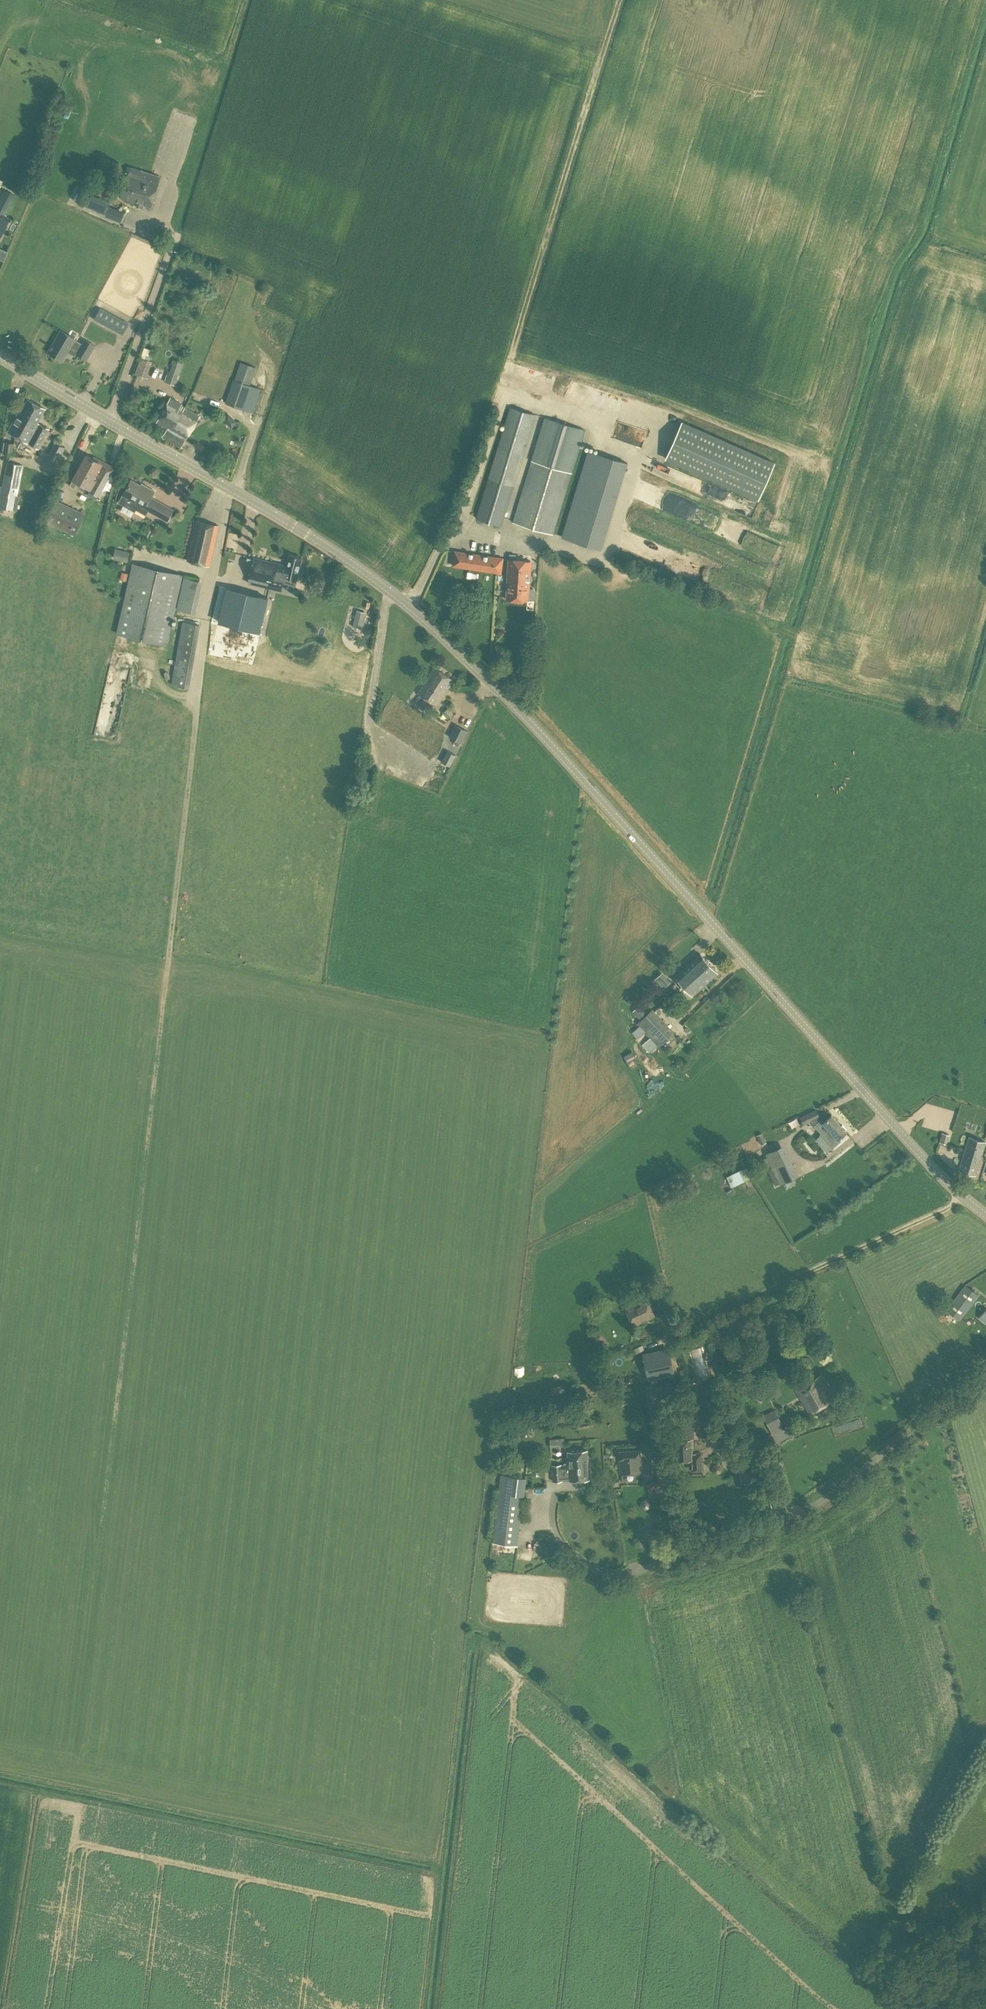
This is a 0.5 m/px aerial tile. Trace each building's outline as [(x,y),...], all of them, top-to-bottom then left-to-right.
[(161,176),(142,170),(131,167),(128,175),(128,174),(120,197),(149,206),(150,207),(151,207),(161,176)] [(3,189),(0,195),(0,213),(4,215),(15,195),(3,189)] [(121,222),(125,211),(109,205),(105,216),(121,222)] [(122,334),(129,323),(100,307),(94,319),(122,334)] [(60,330),(48,352),(51,354),(52,353),(63,359),(70,348),(76,352),(76,353),(86,359),(94,345),(84,339),(81,343),(75,340),(75,339),(60,330)] [(151,365),(139,360),(135,373),(146,377),(151,365)] [(174,360),(170,371),(179,374),(183,363),(174,360)] [(250,384),(256,367),(240,362),(234,379),(233,379),(225,403),(253,412),(261,388),(250,384)] [(177,423),(186,408),(181,405),(182,403),(171,397),(156,422),(167,428),(162,436),(166,439),(172,430),(172,431),(177,423)] [(623,410),(626,399),(617,397),(614,407),(623,410)] [(18,412),(8,431),(16,436),(38,448),(48,429),(37,423),(45,409),(38,404),(28,399),(20,413),(18,412)] [(501,525),(535,415),(511,407),(477,518),(501,525)] [(172,430),(166,439),(180,447),(199,415),(186,408),(177,423),(172,431),(172,430)] [(228,413),(222,419),(227,423),(233,417),(228,413)] [(553,534),(584,430),(545,417),(513,522),(553,534)] [(758,500),(775,461),(682,421),(665,459),(758,500)] [(13,455),(15,443),(4,441),(2,454),(3,454),(2,456),(8,457),(8,455),(13,455)] [(59,458),(65,447),(55,442),(49,453),(59,458)] [(601,549),(627,463),(589,451),(563,537),(601,549)] [(98,496),(113,470),(86,454),(73,478),(69,485),(74,488),(78,481),(90,488),(88,490),(98,496)] [(23,465),(7,462),(0,498),(0,507),(14,510),(23,465)] [(146,488),(132,480),(124,495),(157,514),(162,504),(150,497),(154,491),(147,487),(146,488)] [(747,511),(749,505),(737,501),(738,497),(726,493),(723,502),(747,511)] [(75,535),(85,513),(55,499),(45,522),(75,535)] [(127,505),(123,512),(131,516),(134,509),(127,505)] [(138,508),(135,516),(145,520),(149,513),(138,508)] [(210,566),(219,525),(196,519),(187,560),(210,566)] [(123,550),(120,560),(127,562),(130,552),(123,550)] [(502,574),(504,557),(455,550),(452,566),(502,574)] [(273,580),(295,586),(302,557),(289,554),(287,565),(253,557),(248,578),(272,584),(273,580)] [(533,600),(536,598),(536,591),(534,588),(529,588),(531,561),(509,560),(506,599),(528,600),(533,600)] [(166,645),(183,574),(132,562),(116,633),(166,645)] [(268,599),(226,589),(217,623),(260,634),(268,599)] [(354,609),(348,635),(362,638),(368,612),(354,609)] [(436,705),(453,680),(435,668),(418,693),(436,705)] [(144,723),(145,712),(135,711),(135,723),(144,723)] [(462,743),(468,731),(455,724),(449,736),(455,739),(453,743),(458,745),(460,742),(462,743)] [(133,736),(142,737),(143,727),(134,727),(133,736)] [(450,766),(456,755),(447,750),(441,761),(450,766)] [(692,980),(710,964),(701,954),(676,976),(683,984),(690,978),(692,980)] [(690,978),(683,984),(693,995),(717,973),(710,964),(692,980),(690,978)] [(674,1033),(653,1010),(640,1021),(637,1024),(638,1026),(632,1032),(637,1037),(643,1031),(650,1038),(643,1045),(649,1052),(656,1045),(658,1047),(674,1033)] [(803,1125),(820,1117),(816,1109),(799,1117),(803,1125)] [(846,1131),(831,1114),(824,1121),(821,1118),(814,1125),(821,1133),(819,1134),(832,1148),(841,1140),(838,1137),(846,1131)] [(947,1144),(949,1134),(941,1132),(939,1142),(947,1144)] [(762,1133),(757,1135),(757,1136),(761,1144),(766,1142),(762,1133)] [(975,1174),(984,1142),(969,1137),(959,1170),(975,1174)] [(767,1160),(789,1153),(785,1141),(763,1148),(767,1160)] [(819,1155),(822,1151),(816,1145),(812,1148),(819,1155)] [(791,1161),(773,1169),(780,1185),(798,1176),(791,1161)] [(960,1320),(979,1295),(965,1284),(945,1310),(960,1320)] [(634,1325),(655,1315),(645,1294),(638,1297),(639,1300),(625,1306),(634,1325)] [(718,1326),(709,1330),(715,1348),(724,1345),(718,1326)] [(648,1380),(675,1374),(669,1348),(642,1353),(648,1380)] [(706,1360),(699,1362),(703,1376),(711,1374),(706,1360)] [(810,1413),(832,1399),(826,1389),(829,1387),(821,1374),(796,1389),(810,1413)] [(770,1399),(781,1393),(773,1376),(762,1382),(770,1399)] [(619,1386),(623,1384),(624,1380),(620,1377),(616,1378),(615,1383),(619,1386)] [(667,1395),(676,1393),(673,1381),(664,1383),(667,1395)] [(647,1407),(659,1406),(659,1402),(663,1402),(661,1384),(648,1385),(648,1390),(646,1390),(647,1407)] [(773,1434),(784,1428),(775,1409),(763,1415),(773,1434)] [(708,1440),(724,1438),(722,1425),(706,1428),(708,1440)] [(692,1453),(692,1439),(688,1440),(687,1426),(674,1427),(675,1438),(680,1438),(680,1440),(674,1440),(676,1460),(692,1460),(693,1471),(703,1470),(702,1453),(692,1453)] [(550,1447),(565,1446),(564,1438),(550,1439),(550,1447)] [(589,1478),(587,1449),(568,1451),(569,1464),(563,1464),(563,1467),(561,1467),(561,1464),(551,1464),(553,1481),(562,1480),(562,1477),(564,1477),(564,1480),(589,1478)] [(620,1473),(642,1472),(640,1449),(619,1451),(620,1473)] [(646,1472),(658,1472),(657,1455),(646,1456),(646,1472)] [(741,1483),(757,1482),(755,1469),(739,1471),(741,1483)] [(524,1495),(526,1477),(500,1474),(492,1542),(517,1545),(523,1495),(524,1495)]
